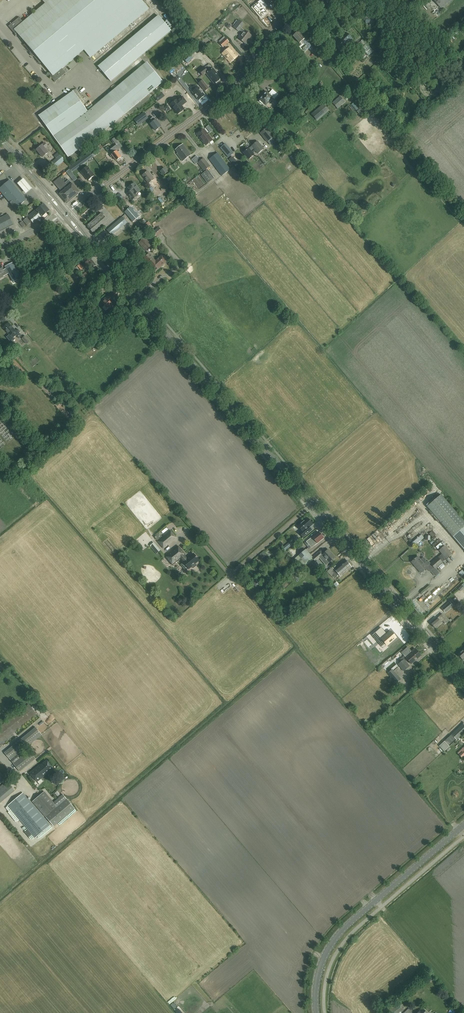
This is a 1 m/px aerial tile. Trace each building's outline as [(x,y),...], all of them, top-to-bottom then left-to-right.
[(19,18),(9,26),(15,34),(17,32),(26,43),(24,45),(40,63),(42,61),(51,72),(49,74),(55,81),(65,73),(62,69),(84,50),(91,57),(149,9),(141,0),(43,0),(45,3),(23,22),(19,18)] [(267,12),(263,7),(265,5),(261,0),(259,2),(261,5),(255,10),(261,17),(267,12)] [(452,0),(433,0),(441,9),(452,0)] [(374,18),(374,16),(374,13),(366,13),(366,23),(370,23),(370,26),(374,26),(374,18)] [(158,16),(98,66),(111,81),(171,31),(158,16)] [(245,43),(251,35),(245,30),(244,31),(241,28),(244,24),(239,20),(234,27),(239,31),(240,30),(243,33),(238,38),(245,43)] [(298,47),(299,48),(304,53),(309,48),(311,47),(311,46),(312,46),(298,31),(293,36),(299,43),(300,43),(301,44),(298,47)] [(353,39),(347,33),(346,32),(339,39),(339,40),(334,45),(340,51),(345,46),(346,46),(353,39)] [(223,48),(229,42),(224,36),(219,41),(220,42),(219,43),(223,48)] [(353,49),(361,58),(366,53),(369,56),(373,52),(371,49),(362,40),(353,49)] [(230,62),(236,57),(233,53),(234,53),(229,47),(222,53),(227,58),(230,62)] [(190,54),(184,59),(187,63),(193,58),(190,54)] [(69,94),(39,115),(69,157),(101,133),(162,82),(146,62),(87,112),(82,105),(85,102),(78,92),(76,90),(74,91),(73,92),(72,91),(69,94)] [(203,75),(208,71),(204,67),(199,71),(203,75)] [(221,79),(213,68),(207,73),(209,76),(208,76),(214,84),(221,79)] [(205,91),(209,88),(203,80),(199,83),(204,89),(205,91)] [(203,92),(204,91),(203,90),(202,91),(199,87),(193,92),(194,94),(199,100),(205,95),(203,92)] [(270,95),(266,92),(259,100),(260,100),(259,102),(262,104),(263,103),(265,105),(267,102),(269,103),(271,100),(270,99),(272,97),(274,99),(278,95),(274,91),(270,95)] [(165,94),(157,98),(159,102),(167,98),(165,94)] [(333,103),(336,107),(340,103),(341,105),(345,102),(340,96),(333,103)] [(182,97),(178,100),(177,100),(170,105),(177,114),(184,109),(181,106),(186,102),(182,97)] [(328,110),(323,105),(312,115),(315,118),(318,114),(320,117),(328,110)] [(142,122),(148,118),(144,113),(139,117),(135,120),(138,125),(142,122)] [(155,131),(161,127),(156,120),(155,120),(153,117),(151,119),(153,122),(150,124),(155,131)] [(267,142),(274,136),(267,127),(260,133),(267,142)] [(213,140),(204,129),(201,131),(200,131),(198,132),(198,133),(197,134),(206,146),(213,140)] [(258,141),(252,146),(254,149),(255,151),(256,151),(258,154),(264,149),(258,141)] [(47,146),(45,143),(42,145),(36,150),(43,157),(48,153),(45,148),(47,146)] [(177,154),(183,161),(191,155),(183,144),(175,150),(178,153),(177,154)] [(225,144),(220,148),(228,158),(233,153),(225,144)] [(119,149),(116,145),(110,150),(113,153),(110,156),(111,158),(113,156),(116,161),(121,157),(117,151),(119,149)] [(254,149),(252,146),(249,149),(249,148),(244,153),(249,159),(254,155),(253,153),(255,151),(254,149)] [(230,169),(217,152),(209,158),(222,175),(230,169)] [(60,155),(55,159),(60,164),(65,160),(60,155)] [(204,171),(210,166),(204,158),(199,161),(195,156),(192,159),(196,164),(198,163),(204,171)] [(82,158),(76,162),(79,166),(85,162),(82,158)] [(88,180),(94,175),(87,167),(81,172),(88,180)] [(158,189),(162,185),(156,177),(153,179),(148,171),(142,175),(148,183),(152,181),(158,189)] [(60,177),(58,179),(73,197),(79,192),(69,180),(65,183),(60,177)] [(20,181),(17,184),(26,194),(29,191),(32,189),(23,178),(20,181)] [(72,197),(73,197),(58,179),(53,182),(62,192),(60,194),(63,198),(66,201),(68,199),(68,201),(72,198),(72,197)] [(26,199),(10,180),(0,188),(0,190),(15,208),(26,199)] [(128,187),(130,191),(127,193),(132,200),(137,196),(136,194),(140,191),(134,183),(128,187)] [(113,198),(116,202),(123,197),(120,193),(113,198)] [(38,208),(44,215),(49,210),(47,208),(43,203),(38,208)] [(33,212),(39,219),(44,215),(38,208),(33,212)] [(39,219),(33,212),(28,216),(34,223),(39,219)] [(108,221),(101,212),(87,225),(87,226),(92,232),(99,226),(100,227),(102,225),(103,225),(108,221)] [(13,224),(8,214),(1,218),(0,218),(0,231),(13,224)] [(112,235),(127,223),(122,217),(107,230),(112,235)] [(155,239),(163,232),(158,227),(150,234),(155,239)] [(144,238),(140,242),(146,250),(151,246),(144,238)] [(149,254),(146,256),(143,259),(155,272),(161,266),(160,266),(167,260),(162,255),(156,261),(149,254)] [(92,268),(96,264),(89,256),(80,263),(84,267),(88,264),(92,268)] [(6,268),(6,269),(8,273),(9,273),(13,282),(20,278),(12,262),(5,266),(6,268)] [(0,265),(0,274),(2,273),(3,276),(8,273),(6,269),(3,270),(1,264),(0,265)] [(120,293),(116,288),(101,302),(108,309),(113,305),(111,303),(117,298),(116,297),(120,293)] [(109,323),(115,319),(111,314),(106,319),(109,323)] [(8,323),(3,327),(9,334),(6,337),(11,343),(15,339),(14,337),(20,332),(18,329),(16,331),(15,331),(8,323)] [(441,495),(427,506),(463,550),(463,522),(441,495)] [(312,530),(309,527),(313,524),(307,518),(298,526),(302,531),(299,533),(303,537),(312,530)] [(171,531),(158,542),(163,548),(167,545),(166,544),(172,540),(173,540),(176,538),(171,531)] [(311,548),(323,538),(318,532),(306,542),(311,548)] [(411,543),(414,546),(424,537),(421,534),(411,543)] [(153,543),(150,546),(157,554),(159,551),(153,543)] [(168,554),(165,557),(172,565),(175,563),(180,558),(184,562),(183,562),(189,569),(191,566),(193,568),(197,565),(195,563),(199,560),(194,554),(187,559),(184,555),(185,554),(178,546),(168,554)] [(435,568),(446,558),(451,554),(451,553),(444,546),(439,550),(442,554),(430,563),(431,564),(435,568)] [(324,557),(320,561),(325,566),(327,564),(329,563),(335,557),(328,549),(326,551),(322,555),(323,555),(324,557)] [(305,550),(298,556),(302,559),(309,553),(305,550)] [(315,562),(322,556),(319,552),(312,558),(315,562)] [(305,563),(312,557),(309,553),(302,559),(305,563)] [(422,558),(420,560),(417,556),(411,562),(421,573),(431,564),(430,563),(428,561),(425,562),(426,560),(424,558),(422,558)] [(332,567),(327,572),(331,576),(334,574),(337,576),(339,575),(340,576),(351,567),(352,567),(346,560),(346,561),(335,570),(332,567)] [(231,578),(223,585),(227,590),(235,583),(231,578)] [(445,612),(452,606),(449,602),(441,608),(445,612)] [(438,617),(431,623),(435,628),(442,621),(444,624),(448,621),(442,614),(438,617)] [(380,637),(376,641),(379,644),(383,641),(386,645),(395,637),(390,631),(386,635),(382,631),(377,635),(380,637)] [(408,647),(401,653),(405,657),(409,654),(409,655),(406,658),(407,659),(411,664),(421,655),(415,648),(411,651),(408,647)] [(401,662),(398,665),(399,666),(404,671),(409,666),(405,661),(407,659),(406,658),(404,660),(402,658),(399,660),(401,662)] [(395,683),(400,679),(392,670),(387,673),(391,677),(388,680),(390,682),(393,680),(395,683)] [(37,715),(29,705),(0,728),(0,747),(3,745),(1,743),(37,715)] [(463,732),(463,725),(463,724),(451,735),(456,740),(463,732)] [(13,763),(20,771),(36,759),(29,751),(20,758),(17,755),(42,735),(36,727),(5,752),(11,760),(13,763)] [(451,735),(444,741),(448,746),(455,740),(451,735)] [(444,741),(439,747),(444,752),(449,747),(444,741)] [(40,765),(36,769),(30,773),(37,781),(47,773),(46,773),(52,768),(47,761),(40,766),(40,765)] [(15,790),(7,781),(0,787),(0,803),(15,790)] [(53,803),(44,792),(32,802),(53,827),(75,809),(63,795),(53,803)] [(50,825),(23,793),(8,805),(35,838),(50,825)] [(396,1002),(386,1010),(389,1012),(395,1012),(401,1007),(396,1002)]
